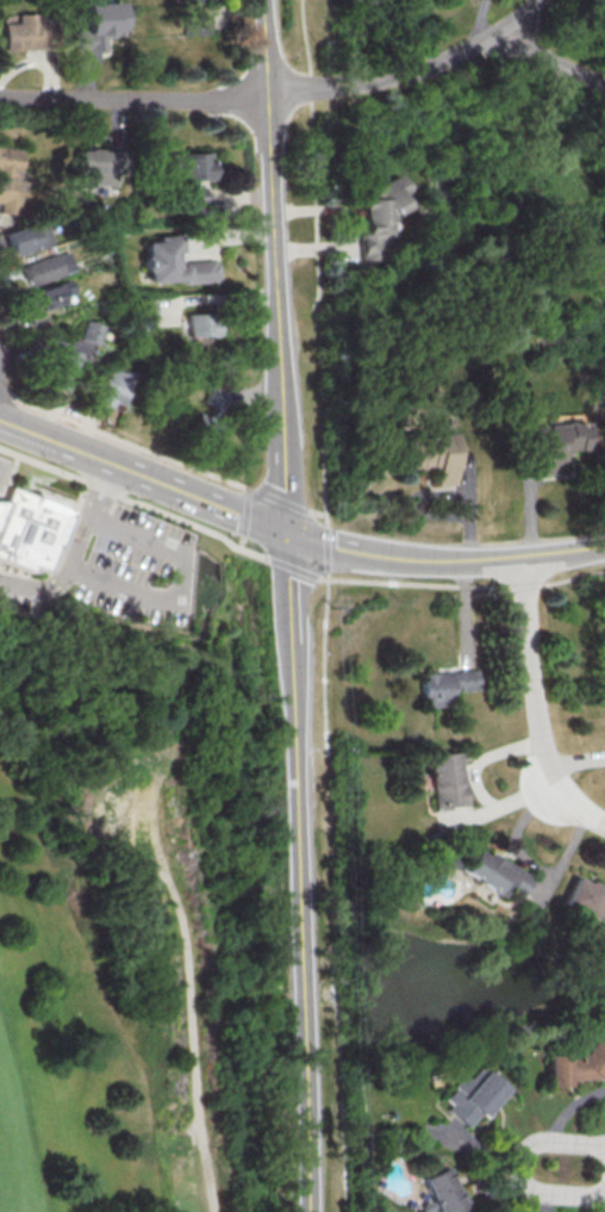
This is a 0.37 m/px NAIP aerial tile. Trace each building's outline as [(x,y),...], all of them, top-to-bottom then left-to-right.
[(187,2),(187,0),(216,0),(216,36),(193,36),(194,2),(187,2)] [(89,7),(111,6),(112,55),(79,56),(79,31),(91,30),(89,7)] [(10,17),(51,15),(51,50),(10,51),(10,17)] [(0,147),(0,202),(0,203),(0,206),(0,213),(32,216),(36,180),(18,178),(21,149),(0,147)] [(119,149),(119,189),(76,189),(75,149),(119,149)] [(217,150),(218,182),(208,182),(210,215),(175,216),(174,150),(217,150)] [(357,257),(379,259),(382,212),(401,213),(402,185),(361,183),(357,257)] [(7,232),(15,259),(55,244),(45,219),(7,232)] [(218,259),(219,287),(151,288),(150,245),(161,244),(161,237),(187,237),(188,260),(218,259)] [(60,253),(70,276),(36,291),(25,266),(60,253)] [(73,280),(80,298),(45,312),(38,294),(73,280)] [(188,312),(189,358),(223,356),(222,311),(188,312)] [(101,324),(83,320),(78,339),(97,343),(101,324)] [(60,392),(74,353),(55,347),(41,385),(60,392)] [(105,365),(131,373),(116,419),(89,411),(105,365)] [(201,411),(192,436),(224,449),(233,423),(201,411)] [(404,470),(433,469),(434,485),(454,484),(452,434),(402,436),(404,470)] [(23,577),(26,574),(40,577),(64,517),(1,491),(0,494),(0,567),(23,577)] [(418,671),(419,706),(451,706),(450,690),(477,689),(476,670),(418,671)] [(427,753),(430,808),(464,806),(461,752),(427,753)] [(460,872),(503,897),(510,884),(521,890),(529,877),(476,845),(460,872)] [(590,880),(589,884),(573,877),(561,903),(600,922),(604,911),(604,887),(590,880)] [(567,1086),(567,1079),(604,1079),(604,1044),(588,1044),(588,1051),(545,1052),(545,1086),(567,1086)] [(504,1088),(477,1065),(466,1078),(461,1074),(437,1101),(466,1125),(475,1114),(479,1118),(504,1088)] [(451,1165),(424,1175),(437,1211),(468,1211),(451,1165)]
